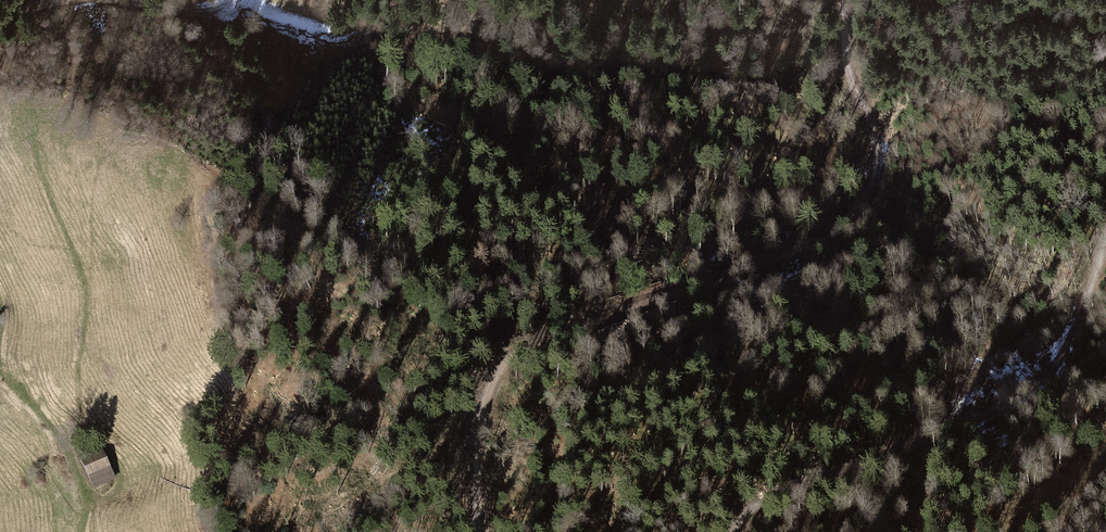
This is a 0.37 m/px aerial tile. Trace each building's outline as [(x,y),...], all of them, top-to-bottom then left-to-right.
[(76,457),(89,485),(109,477),(97,448),(76,457)]
